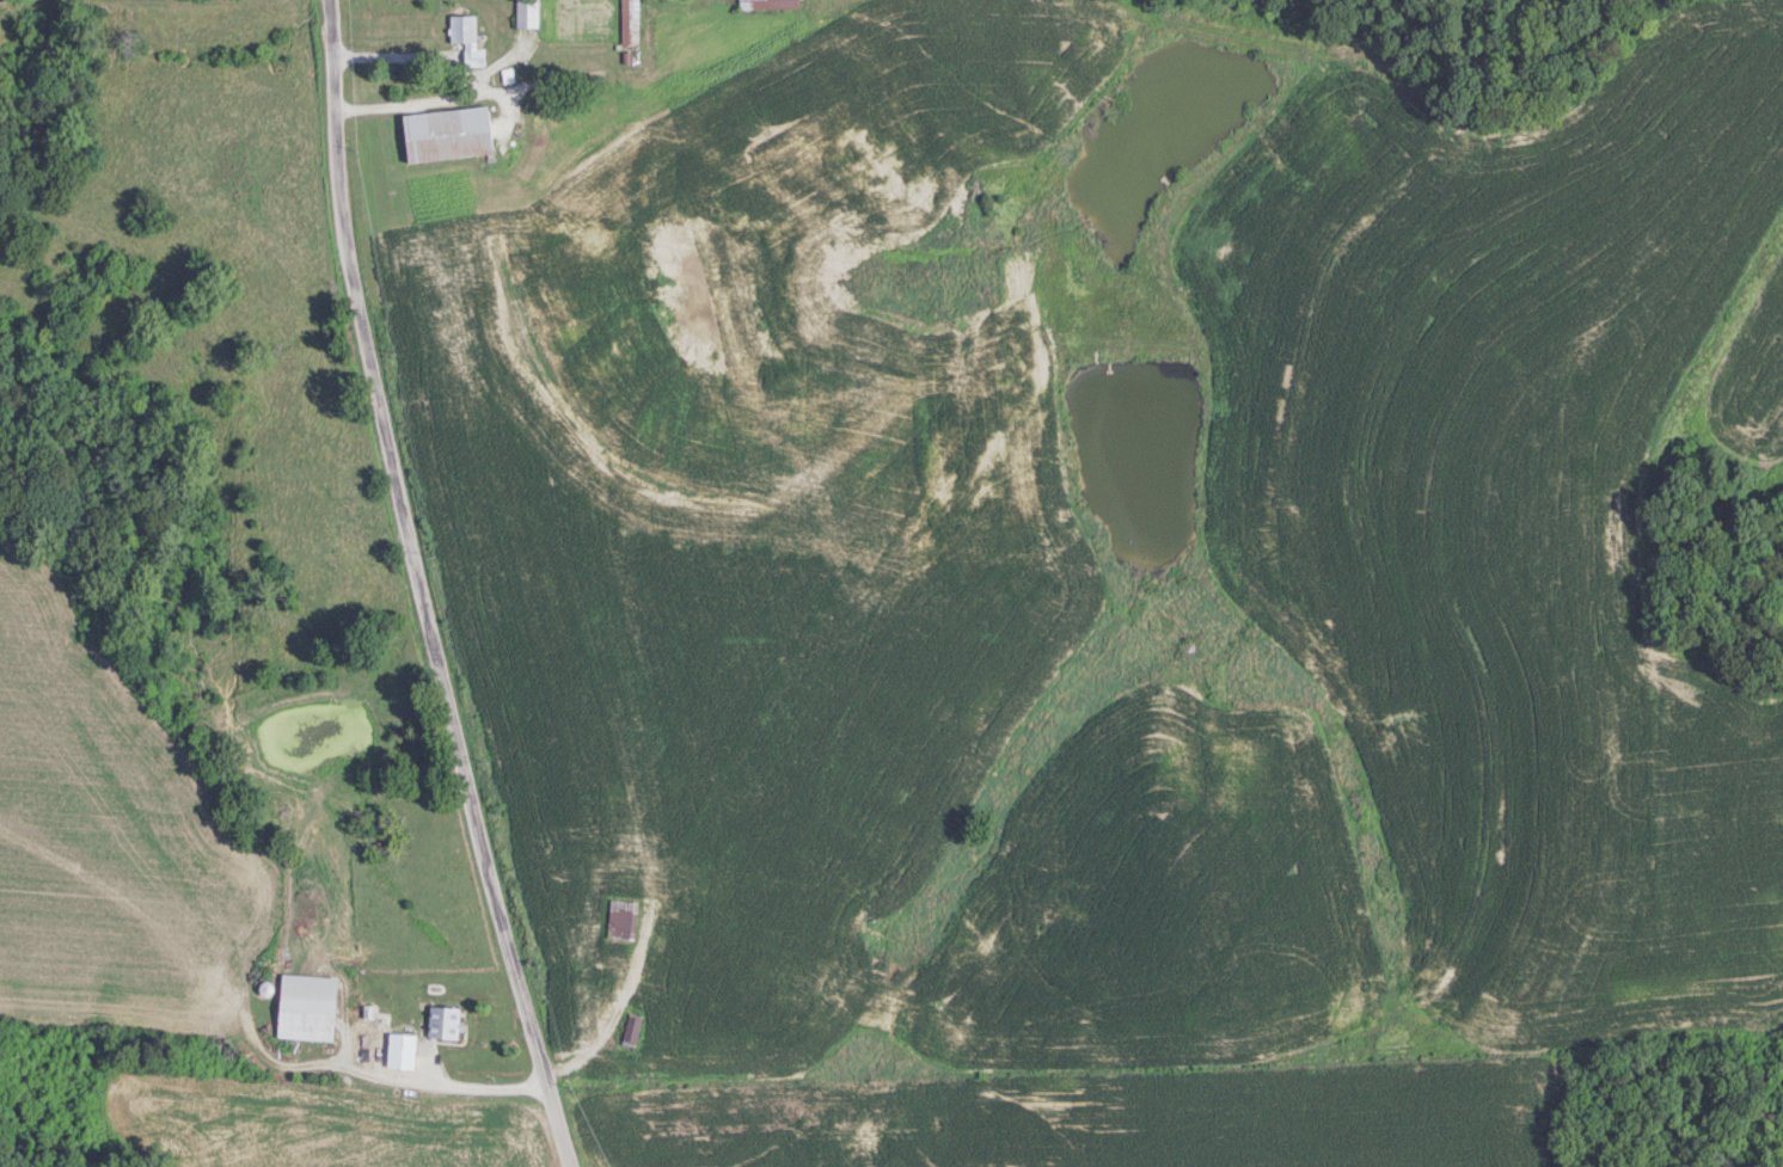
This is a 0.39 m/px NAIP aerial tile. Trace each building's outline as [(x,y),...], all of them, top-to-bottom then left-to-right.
[(518,27),(538,27),(538,0),(518,0),(518,27)] [(622,45),(639,45),(639,0),(622,0),(622,45)] [(798,9),(798,0),(740,0),(740,8),(798,9)] [(476,15),(450,15),(450,43),(465,43),(465,66),(486,66),(486,48),(476,48),(476,15)] [(405,114),(409,163),(494,155),(490,106),(405,114)] [(610,936),(636,936),(636,898),(610,898),(610,936)] [(334,1040),(337,975),(282,972),(278,1036),(334,1040)] [(460,1005),(429,1005),(429,1038),(460,1038),(460,1005)] [(643,1015),(630,1012),(622,1043),(635,1046),(643,1015)] [(388,1068),(415,1068),(415,1032),(388,1032),(388,1068)]
